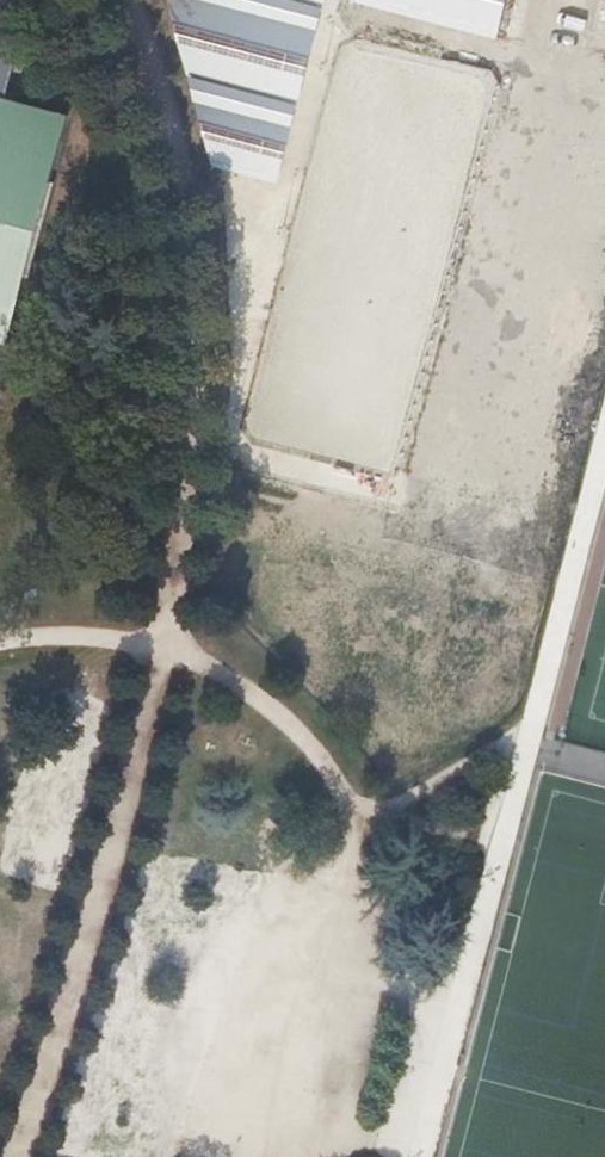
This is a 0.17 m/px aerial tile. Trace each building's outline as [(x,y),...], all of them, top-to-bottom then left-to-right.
[(213,166),(276,181),(323,0),(168,0),(213,166)] [(355,4),(494,38),(504,0),(356,0),(355,4)] [(27,347),(86,120),(26,105),(39,59),(0,48),(0,340),(27,347)]
